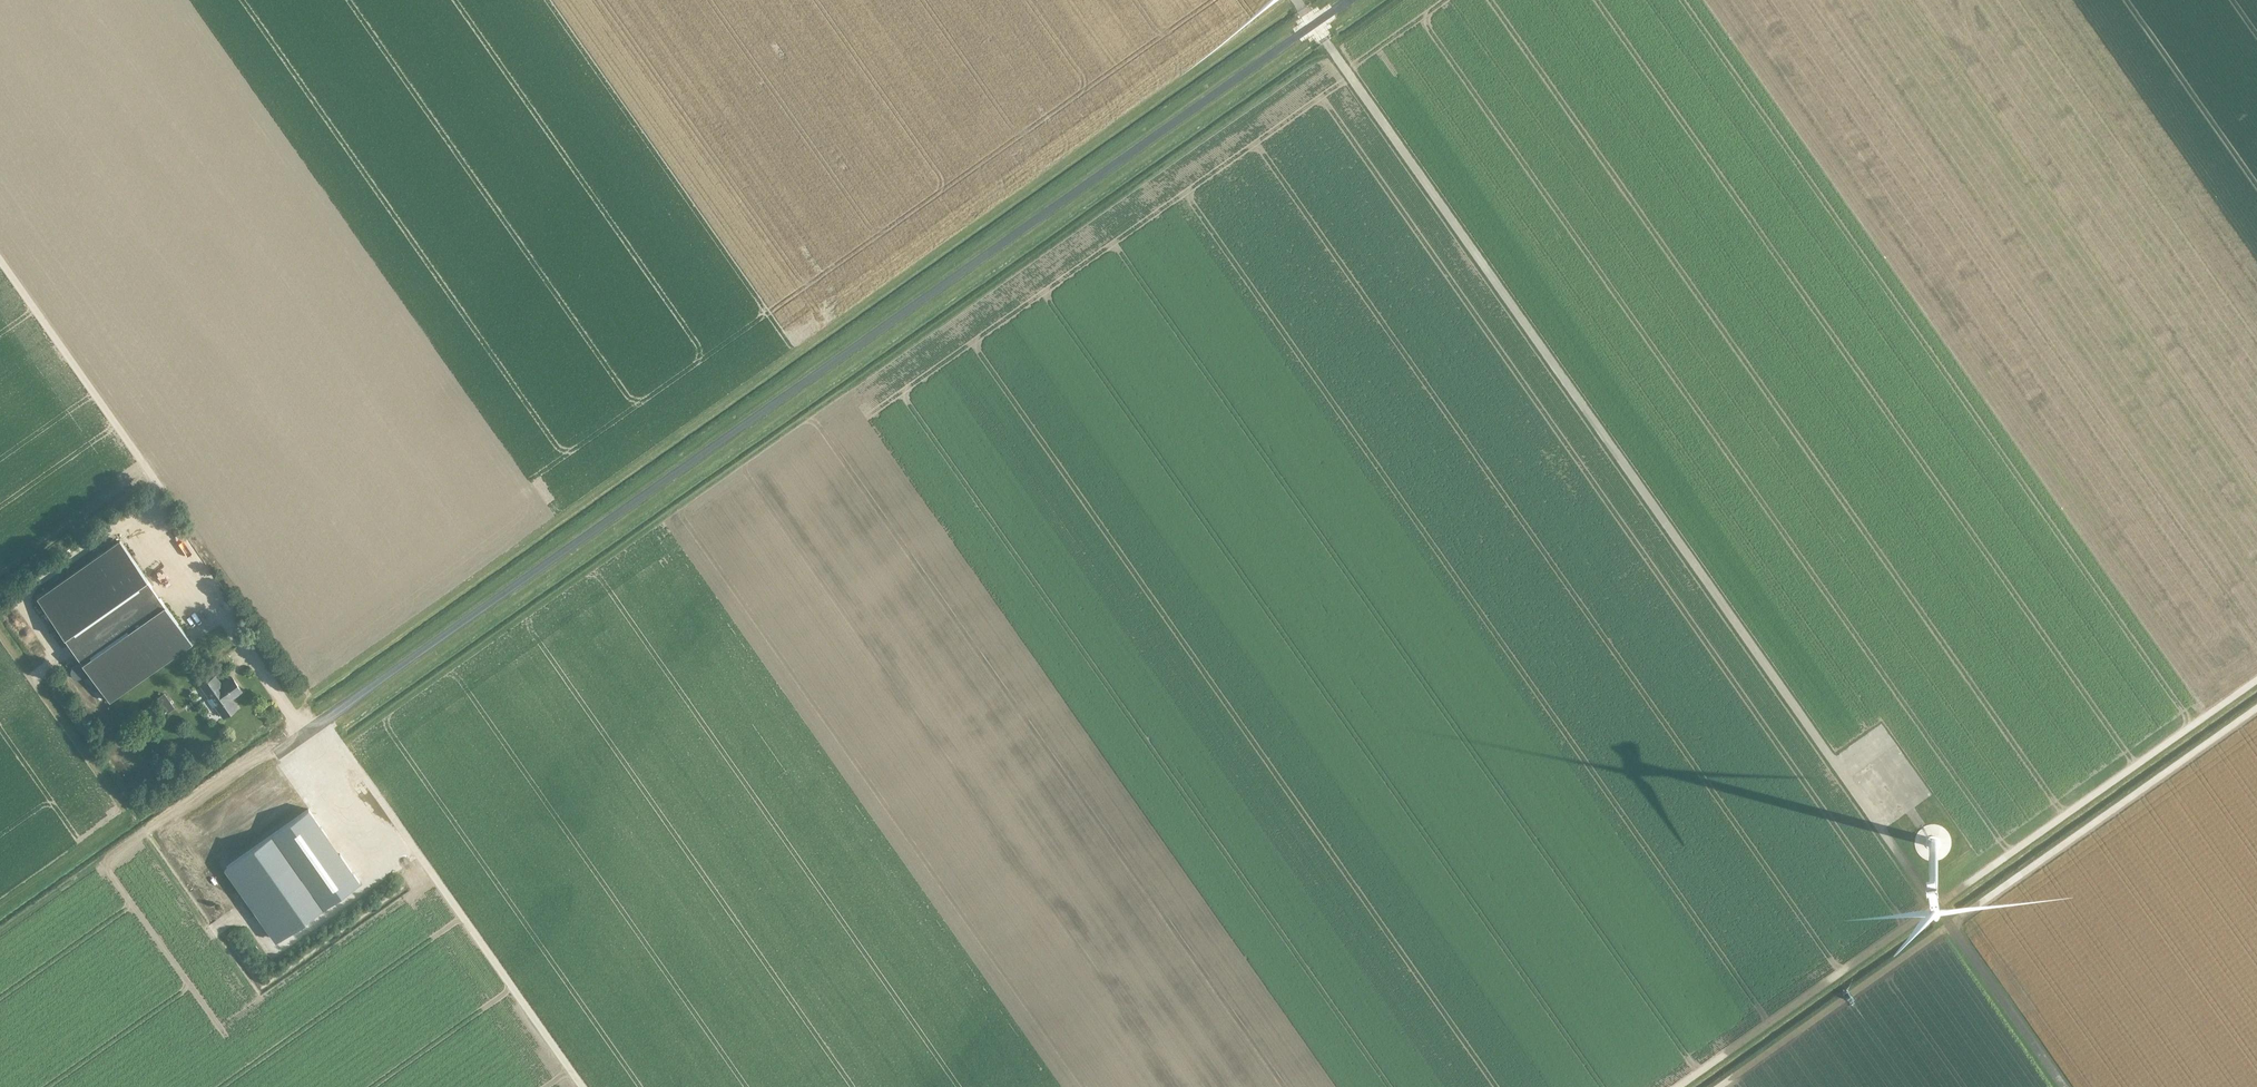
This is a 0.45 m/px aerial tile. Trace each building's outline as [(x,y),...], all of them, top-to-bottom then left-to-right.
[(192,643),(120,540),(37,598),(109,701),(192,643)] [(80,666),(78,665),(76,665),(74,666),(72,668),(71,671),(71,674),(73,677),(75,678),(78,679),(81,677),(82,677),(83,675),(84,673),(84,671),(83,669),(82,667),(80,666)] [(31,671),(37,681),(44,677),(38,667),(31,671)] [(218,704),(225,715),(226,715),(237,707),(231,698),(242,691),(232,677),(221,684),(215,675),(201,685),(210,697),(207,699),(213,707),(218,704)] [(170,702),(163,707),(167,713),(174,708),(170,702)] [(359,882),(308,809),(226,865),(278,940),(359,882)] [(1927,843),(1927,844),(1927,845),(1928,845),(1928,846),(1929,847),(1929,848),(1930,848),(1931,848),(1932,849),(1933,848),(1934,848),(1935,848),(1935,847),(1936,847),(1937,846),(1937,845),(1937,844),(1937,843),(1937,842),(1936,841),(1936,840),(1935,839),(1934,839),(1933,839),(1933,838),(1932,838),(1931,839),(1930,839),(1929,840),(1928,840),(1928,841),(1928,842),(1927,843)]
